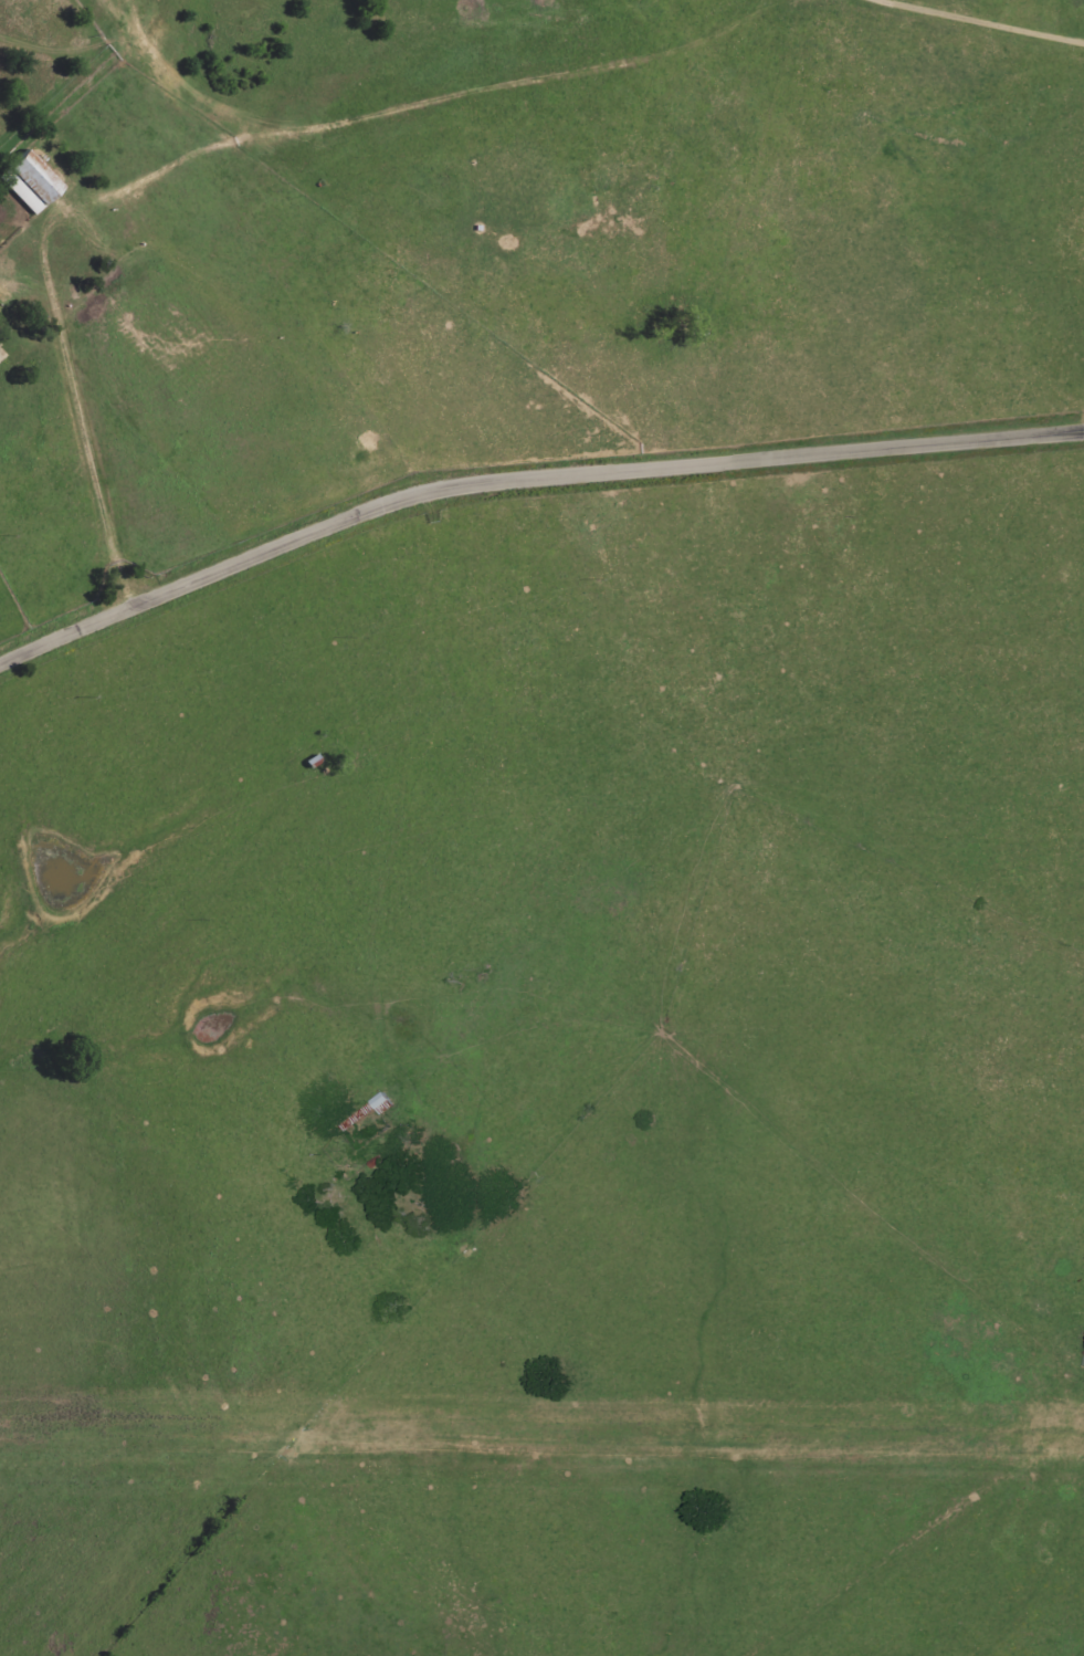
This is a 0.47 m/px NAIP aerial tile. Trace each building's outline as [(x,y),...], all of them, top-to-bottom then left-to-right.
[(34,217),(64,188),(27,148),(0,173),(0,179),(34,217)]
